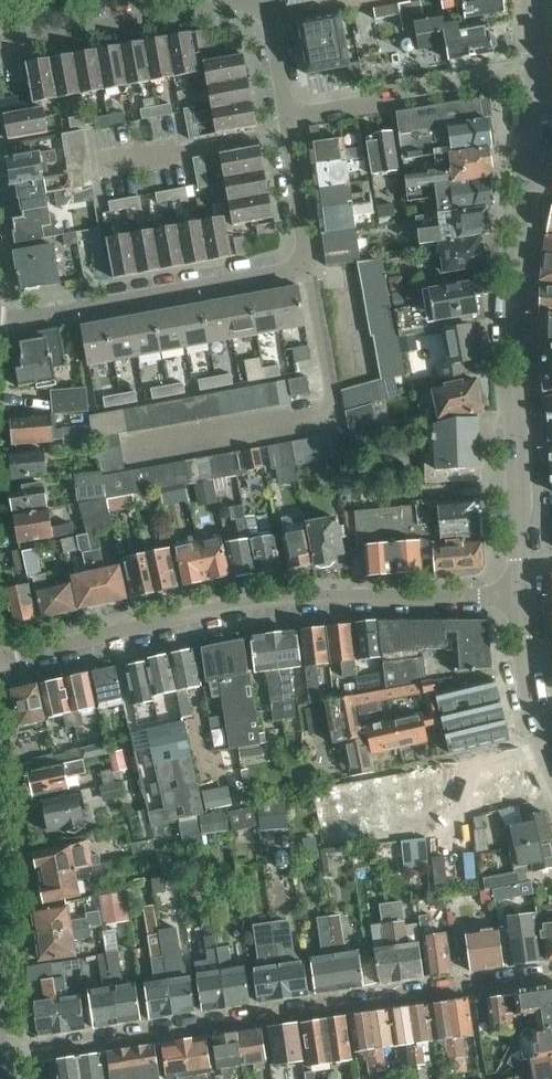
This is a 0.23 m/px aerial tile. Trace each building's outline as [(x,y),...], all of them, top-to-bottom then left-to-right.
[(411,2),(415,23),(425,21),(421,0),(420,0),(411,2)] [(443,9),(457,7),(458,12),(464,11),(465,18),(504,11),(502,0),(442,0),(443,9)] [(411,2),(399,4),(401,14),(404,29),(415,27),(415,23),(411,2)] [(399,4),(374,9),(376,19),(401,14),(399,4)] [(297,22),(307,74),(349,66),(350,66),(340,14),(297,22)] [(425,21),(415,23),(415,27),(420,50),(447,45),(450,60),(493,53),(493,50),(496,46),(495,37),(490,34),(490,32),(488,32),(487,23),(444,30),(442,18),(425,21)] [(206,31),(196,32),(198,41),(207,39),(206,31)] [(192,33),(167,38),(175,77),(199,72),(192,33)] [(167,38),(144,42),(151,81),(175,77),(167,38)] [(207,39),(198,41),(199,48),(209,47),(207,39)] [(240,40),(232,42),(234,51),(242,50),(240,40)] [(144,42),(120,46),(127,85),(151,81),(144,42)] [(232,42),(224,43),(226,53),(234,51),(232,42)] [(120,46),(96,51),(104,90),(127,85),(120,46)] [(73,55),(80,94),(104,90),(96,51),(73,55)] [(247,78),(243,54),(204,61),(208,85),(247,78)] [(73,55),(49,59),(56,98),(80,94),(73,55)] [(33,102),(56,98),(49,59),(26,63),(33,102)] [(23,72),(21,64),(12,66),(13,74),(23,72)] [(350,66),(349,66),(349,68),(353,87),(363,85),(359,64),(350,66)] [(23,72),(13,74),(15,82),(24,80),(23,72)] [(252,102),(247,78),(208,85),(213,109),(252,102)] [(420,157),(489,148),(494,147),(488,97),(488,96),(487,94),(486,93),(484,92),(482,92),(480,93),(479,94),(478,95),(477,97),(477,98),(396,112),(403,160),(420,157)] [(18,97),(10,99),(12,108),(20,107),(18,97)] [(10,99),(2,100),(4,110),(12,108),(10,99)] [(252,102),(213,109),(217,134),(256,127),(252,102)] [(171,104),(156,106),(157,116),(172,113),(171,104)] [(157,116),(156,106),(141,109),(143,119),(157,116)] [(9,139),(48,132),(43,107),(4,114),(9,139)] [(124,112),(108,115),(110,125),(126,122),(124,112)] [(70,118),(71,128),(86,125),(85,115),(70,118)] [(110,125),(108,115),(94,118),(96,127),(110,125)] [(186,118),(188,128),(198,127),(196,117),(186,118)] [(310,144),(313,165),(365,158),(363,147),(345,150),(344,139),(322,142),(319,125),(308,127),(310,144)] [(188,128),(190,138),(199,137),(198,127),(188,128)] [(62,134),(68,172),(90,168),(83,130),(62,134)] [(366,138),(372,175),(398,171),(392,132),(373,135),(374,137),(366,138)] [(260,146),(220,153),(225,177),(264,170),(260,146)] [(407,188),(489,179),(493,178),(493,177),(489,177),(488,170),(492,169),(489,148),(420,157),(422,174),(405,176),(407,188)] [(14,185),(17,184),(17,183),(49,178),(49,174),(48,174),(46,163),(57,162),(55,151),(6,159),(9,176),(10,182),(14,185)] [(193,158),(195,168),(205,166),(203,156),(193,158)] [(313,165),(316,188),(350,184),(348,172),(366,169),(365,158),(313,165)] [(195,168),(197,178),(207,176),(205,166),(195,168)] [(20,198),(22,210),(34,208),(35,210),(48,207),(46,193),(93,185),(90,168),(68,172),(49,174),(49,178),(17,183),(17,184),(19,198),(20,198)] [(264,170),(225,177),(229,201),(268,194),(264,170)] [(197,178),(199,188),(209,186),(207,176),(197,178)] [(439,214),(487,207),(493,207),(489,179),(407,188),(409,202),(437,199),(439,214)] [(316,188),(319,211),(369,204),(367,194),(351,196),(350,184),(316,188)] [(186,187),(171,190),(173,200),(188,197),(186,187)] [(173,200),(171,190),(156,193),(158,203),(173,200)] [(268,194),(229,201),(234,226),(273,218),(268,194)] [(74,198),(78,220),(92,218),(88,196),(74,198)] [(139,196),(123,199),(125,209),(141,206),(139,196)] [(125,209),(123,199),(109,201),(111,211),(125,209)] [(322,233),(355,229),(356,229),(354,217),(374,214),(373,204),(369,204),(319,211),(322,233)] [(377,207),(379,219),(395,216),(393,205),(377,207)] [(34,208),(22,210),(23,217),(13,219),(15,231),(13,231),(15,243),(64,234),(64,233),(55,227),(59,222),(50,215),(48,207),(35,210),(34,208)] [(487,207),(439,214),(416,218),(420,245),(440,243),(481,235),(491,233),(487,207)] [(225,217),(201,222),(208,260),(232,256),(225,217)] [(201,222),(178,226),(185,265),(208,260),(201,222)] [(267,234),(275,232),(274,223),(266,224),(267,234)] [(257,226),(259,235),(267,234),(266,224),(257,226)] [(178,226),(154,230),(161,269),(185,265),(178,226)] [(355,229),(322,233),(323,240),(326,265),(333,264),(358,261),(359,261),(355,229)] [(154,230),(130,234),(137,273),(161,269),(154,230)] [(69,234),(71,242),(77,241),(76,232),(69,234)] [(137,273),(130,234),(106,239),(113,277),(137,273)] [(483,245),(481,235),(440,243),(442,255),(438,256),(436,259),(437,269),(440,271),(441,274),(487,265),(487,263),(488,263),(490,258),(489,251),(485,247),(484,248),(483,245)] [(541,281),(551,282),(551,236),(547,236),(541,281)] [(234,239),(235,247),(245,246),(243,238),(234,239)] [(55,245),(47,246),(13,252),(17,273),(18,276),(19,275),(22,290),(45,286),(45,285),(61,283),(55,245)] [(235,247),(237,255),(246,253),(245,246),(235,247)] [(385,257),(359,261),(358,261),(360,273),(387,268),(385,257)] [(362,283),(390,278),(389,277),(387,268),(360,273),(362,283)] [(402,275),(389,277),(390,278),(392,289),(392,291),(404,288),(402,275)] [(363,294),(392,289),(390,278),(362,283),(363,294)] [(400,338),(451,329),(460,327),(459,318),(472,316),(473,321),(486,319),(482,297),(484,296),(484,294),(489,293),(487,281),(482,282),(481,280),(422,290),(425,305),(395,310),(397,321),(399,332),(400,338)] [(297,287),(274,291),(281,330),(306,326),(298,284),(297,284),(297,287)] [(541,313),(551,314),(551,288),(540,288),(540,313),(541,313)] [(365,305),(394,300),(392,293),(392,291),(392,289),(363,294),(365,305)] [(250,293),(249,293),(257,335),(281,330),(274,291),(250,296),(250,293)] [(402,291),(392,293),(394,300),(395,307),(405,305),(402,291)] [(250,296),(226,300),(233,339),(257,335),(249,293),(250,296)] [(202,302),(209,344),(233,339),(226,300),(203,304),(202,302)] [(367,316),(395,310),(395,307),(394,300),(365,305),(367,316)] [(202,305),(178,309),(186,348),(209,344),(202,302),(201,302),(202,305)] [(154,310),(162,352),(186,348),(178,309),(155,313),(154,310)] [(154,313),(131,317),(138,357),(162,352),(154,310),(154,311),(154,313)] [(367,316),(369,326),(397,321),(395,310),(367,316)] [(540,350),(551,348),(551,314),(541,313),(540,350)] [(107,319),(106,319),(114,361),(138,357),(131,317),(107,322),(107,319)] [(114,361),(106,319),(106,322),(82,326),(89,366),(114,361)] [(369,326),(371,337),(373,337),(399,332),(397,321),(369,326)] [(460,327),(451,329),(441,331),(449,365),(438,367),(440,381),(468,373),(466,362),(478,360),(472,325),(460,327)] [(20,359),(21,360),(30,359),(31,364),(38,363),(37,358),(53,355),(52,350),(63,348),(59,328),(36,332),(37,339),(20,342),(22,355),(21,355),(22,358),(20,359)] [(373,337),(374,347),(401,343),(400,338),(399,332),(373,337)] [(374,347),(376,358),(403,353),(401,343),(374,347)] [(30,359),(21,360),(22,367),(16,368),(19,386),(36,383),(37,388),(41,388),(41,389),(48,389),(53,387),(53,385),(57,385),(54,367),(66,365),(63,348),(52,350),(53,355),(37,358),(38,363),(31,364),(30,359)] [(545,392),(551,392),(551,348),(540,350),(545,392)] [(376,358),(378,369),(405,364),(403,353),(376,358)] [(295,363),(297,373),(313,370),(311,359),(295,363)] [(378,369),(380,380),(407,375),(405,364),(378,369)] [(279,365),(263,368),(265,379),(281,376),(279,365)] [(265,379),(263,368),(246,371),(248,382),(265,379)] [(231,374),(215,377),(217,387),(233,384),(231,374)] [(307,376),(289,380),(292,397),(310,393),(307,376)] [(217,387),(215,377),(199,380),(201,390),(217,387)] [(427,390),(434,422),(483,412),(482,409),(484,403),(483,399),(479,393),(476,379),(463,382),(463,381),(445,385),(445,386),(427,390)] [(288,380),(276,382),(280,405),(292,403),(288,380)] [(276,382),(264,384),(269,407),(280,405),(276,382)] [(183,383),(167,386),(169,396),(185,393),(183,383)] [(372,383),(361,386),(365,405),(376,402),(372,383)] [(264,384),(253,386),(257,409),(269,407),(264,384)] [(169,396),(167,386),(151,389),(153,399),(169,396)] [(253,386),(241,389),(245,412),(257,409),(253,386)] [(361,386),(351,388),(356,407),(365,405),(361,386)] [(88,410),(87,388),(64,390),(65,396),(52,397),(53,413),(88,410)] [(356,407),(351,388),(342,391),(345,410),(356,407)] [(241,389),(229,391),(234,414),(245,412),(241,389)] [(136,391),(120,394),(122,405),(138,402),(136,391)] [(229,391),(218,393),(222,416),(234,414),(229,391)] [(218,393),(206,395),(210,418),(222,416),(218,393)] [(122,405),(120,394),(103,397),(105,408),(122,405)] [(206,395),(194,397),(199,420),(210,418),(206,395)] [(194,397),(183,399),(187,422),(199,420),(194,397)] [(183,399),(171,401),(175,424),(187,422),(183,399)] [(171,401),(159,403),(164,426),(175,424),(171,401)] [(159,403),(148,405),(152,429),(164,426),(159,403)] [(373,404),(354,409),(346,411),(351,441),(379,436),(373,404)] [(148,405),(136,408),(140,431),(152,429),(148,405)] [(140,431),(136,408),(124,410),(128,433),(140,431)] [(65,447),(97,445),(96,438),(119,434),(128,433),(124,410),(90,416),(92,427),(64,429),(65,447)] [(11,418),(13,445),(58,441),(56,415),(11,418)] [(452,469),(478,468),(480,468),(479,419),(451,419),(432,423),(433,451),(424,451),(426,483),(453,482),(452,469)] [(96,438),(97,445),(98,451),(121,447),(119,434),(96,438)] [(330,435),(317,437),(321,460),(334,458),(330,435)] [(317,437),(305,440),(309,463),(321,460),(317,437)] [(305,440),(293,442),(297,465),(309,463),(305,440)] [(357,440),(332,445),(337,471),(358,468),(364,467),(357,440)] [(293,442),(281,444),(285,467),(297,465),(293,442)] [(285,467),(281,444),(268,446),(272,469),(285,467)] [(98,451),(101,463),(123,459),(121,447),(98,451)] [(259,448),(244,451),(248,471),(263,468),(259,448)] [(48,477),(45,450),(10,454),(11,466),(8,469),(9,474),(12,477),(12,480),(48,477)] [(244,451),(232,453),(236,476),(248,474),(244,451)] [(232,453),(220,455),(224,478),(236,476),(232,453)] [(220,455),(208,457),(212,480),(224,478),(220,455)] [(208,457),(197,459),(201,482),(212,480),(208,457)] [(101,463),(102,471),(103,476),(126,472),(123,459),(101,463)] [(197,459),(185,461),(189,484),(201,482),(197,459)] [(185,461),(173,464),(177,486),(189,484),(185,461)] [(173,464),(161,466),(166,489),(177,486),(173,464)] [(161,466),(150,468),(154,491),(160,490),(166,489),(161,466)] [(150,468),(138,470),(142,493),(154,491),(150,468)] [(103,476),(107,498),(107,499),(134,494),(142,493),(138,470),(126,472),(103,476)] [(81,501),(81,502),(107,498),(103,476),(102,471),(75,476),(78,502),(81,501)] [(215,481),(194,484),(198,507),(219,503),(215,481)] [(13,509),(13,512),(47,507),(43,483),(9,488),(11,499),(9,502),(9,506),(13,509)] [(166,489),(160,490),(163,505),(173,503),(170,488),(166,489)] [(134,494),(107,499),(109,512),(136,507),(134,494)] [(107,498),(81,502),(86,530),(111,525),(109,512),(107,499),(107,498)] [(353,512),(357,539),(413,536),(428,539),(440,541),(483,537),(483,535),(482,535),(479,502),(479,499),(407,506),(353,512)] [(13,514),(15,522),(18,542),(60,535),(74,531),(72,522),(58,526),(51,527),(49,508),(13,514)] [(254,516),(245,517),(257,573),(281,570),(274,535),(258,537),(254,516)] [(257,573),(245,517),(236,518),(241,540),(225,542),(233,577),(257,573)] [(344,553),(337,518),(306,523),(314,565),(316,565),(322,567),(330,566),(334,561),(336,561),(335,555),(344,553)] [(166,523),(156,526),(157,530),(160,541),(170,539),(167,528),(166,523)] [(282,536),(288,569),(299,567),(302,569),(308,568),(310,565),(313,564),(306,531),(282,536)] [(205,533),(196,535),(206,580),(229,575),(220,535),(206,538),(205,533)] [(102,604),(90,551),(86,534),(75,536),(79,550),(82,553),(84,563),(82,566),(83,569),(86,571),(86,573),(71,577),(79,609),(82,608),(83,611),(94,609),(93,606),(102,604)] [(206,580),(196,535),(188,537),(189,542),(175,545),(184,585),(206,580)] [(365,545),(367,575),(422,572),(422,560),(430,560),(428,539),(418,537),(402,538),(402,542),(365,545)] [(430,560),(435,559),(436,577),(473,575),(473,574),(477,574),(483,567),(483,563),(484,563),(484,560),(483,560),(482,541),(483,541),(483,538),(440,541),(428,539),(430,560)] [(16,570),(25,568),(22,552),(21,549),(12,551),(16,570)] [(27,578),(32,577),(40,575),(35,549),(22,552),(25,568),(27,578)] [(99,549),(90,551),(102,604),(111,602),(112,605),(123,602),(122,599),(126,598),(119,566),(104,570),(99,549)] [(169,549),(146,554),(154,592),(158,592),(161,593),(166,592),(168,589),(177,587),(169,549)] [(154,592),(146,554),(123,559),(132,597),(141,595),(144,597),(150,596),(152,593),(154,592)] [(32,577),(41,617),(61,613),(65,615),(70,614),(72,610),(75,610),(69,584),(48,589),(44,574),(40,575),(32,577)] [(3,590),(11,624),(14,624),(18,626),(24,624),(26,621),(36,619),(29,584),(3,590)] [(358,660),(382,657),(378,621),(375,622),(373,620),(367,620),(365,623),(354,624),(358,660)] [(382,657),(385,680),(386,690),(426,682),(423,650),(445,649),(445,653),(453,652),(454,672),(492,668),(489,620),(390,621),(390,622),(380,623),(380,621),(378,621),(382,657)] [(328,627),(332,663),(342,661),(343,676),(356,674),(350,625),(348,625),(345,623),(339,624),(338,626),(328,627)] [(305,666),(310,703),(321,702),(317,665),(328,663),(324,628),(321,628),(319,626),(313,627),(312,629),(301,630),(305,666)] [(297,631),(274,634),(285,719),(297,717),(294,698),(290,668),(302,666),(297,631)] [(285,719),(274,634),(251,637),(256,672),(267,671),(274,720),(285,719)] [(214,699),(222,698),(230,748),(240,747),(242,759),(263,756),(257,709),(255,709),(250,672),(249,673),(244,639),(237,640),(233,637),(226,638),(224,643),(221,643),(217,640),(210,642),(208,646),(202,647),(206,682),(211,681),(214,699)] [(180,709),(182,718),(192,716),(186,689),(200,686),(192,650),(168,655),(176,691),(180,709)] [(147,666),(153,696),(176,691),(168,655),(145,660),(147,666)] [(93,672),(99,703),(123,698),(116,667),(114,667),(110,665),(105,666),(103,670),(93,672)] [(147,666),(126,671),(133,701),(134,705),(154,701),(153,696),(147,666)] [(74,676),(64,678),(75,726),(83,724),(80,710),(95,707),(88,673),(85,674),(82,672),(76,673),(74,676)] [(75,726),(64,678),(54,681),(51,679),(45,680),(44,683),(41,683),(48,717),(63,714),(66,727),(75,726)] [(437,700),(450,753),(510,739),(495,679),(435,693),(437,700)] [(365,684),(366,693),(386,690),(385,680),(365,684)] [(366,693),(325,701),(333,743),(362,738),(360,728),(355,706),(424,693),(426,702),(437,700),(435,693),(433,681),(426,682),(386,690),(366,693)] [(48,729),(38,684),(26,687),(22,684),(16,686),(14,690),(10,690),(18,727),(36,723),(38,732),(48,729)] [(335,687),(336,697),(349,694),(348,685),(335,687)] [(429,712),(394,720),(401,748),(429,741),(425,727),(442,723),(437,700),(426,702),(429,712)] [(362,705),(364,714),(381,710),(380,702),(362,705)] [(308,709),(313,731),(328,728),(324,706),(308,709)] [(153,753),(144,755),(147,767),(155,765),(159,781),(151,783),(153,795),(161,793),(165,809),(149,812),(152,825),(204,813),(182,718),(180,709),(170,711),(173,724),(147,730),(153,753)] [(220,717),(210,718),(212,728),(222,726),(220,717)] [(366,727),(360,728),(362,738),(368,736),(372,754),(379,753),(385,751),(401,748),(394,720),(366,727)] [(348,756),(341,757),(344,768),(350,766),(352,776),(374,771),(368,737),(345,742),(348,756)] [(93,745),(80,748),(83,759),(95,757),(93,745)] [(54,759),(56,766),(83,759),(80,748),(67,751),(68,756),(54,759)] [(123,750),(109,753),(113,773),(128,769),(123,750)] [(55,765),(53,756),(34,760),(36,769),(55,765)] [(83,759),(56,766),(29,772),(31,784),(27,784),(29,794),(33,793),(34,797),(68,789),(66,777),(86,772),(83,759)] [(523,764),(484,772),(487,792),(527,785),(523,764)] [(434,766),(414,771),(422,810),(443,806),(434,766)] [(101,771),(104,784),(115,782),(112,769),(101,771)] [(414,771),(394,775),(403,815),(422,810),(414,771)] [(394,775),(375,780),(384,819),(403,815),(394,775)] [(375,780),(356,784),(365,824),(384,819),(375,780)] [(102,785),(105,798),(125,794),(122,781),(102,785)] [(356,784),(336,789),(345,828),(365,824),(356,784)] [(527,785),(487,792),(491,813),(531,805),(527,785)] [(336,789),(316,794),(325,833),(345,828),(336,789)] [(203,797),(206,810),(233,804),(230,791),(203,797)] [(43,819),(46,821),(45,825),(48,828),(48,829),(64,826),(66,831),(67,834),(68,832),(75,832),(82,829),(84,830),(84,827),(80,809),(85,808),(82,794),(42,802),(44,810),(42,813),(42,816),(43,819)] [(256,802),(258,818),(284,814),(282,799),(256,802)] [(229,811),(232,831),(257,826),(253,807),(229,811)] [(149,809),(139,811),(145,838),(154,835),(152,825),(149,812),(149,809)] [(201,816),(203,834),(228,831),(226,813),(201,816)] [(506,827),(510,848),(551,839),(546,813),(522,817),(523,824),(506,827)] [(284,814),(258,818),(260,834),(289,830),(287,814),(284,814)] [(483,816),(474,817),(476,829),(485,828),(483,816)] [(197,820),(179,823),(181,832),(199,828),(197,820)] [(428,865),(425,841),(425,838),(402,840),(405,868),(428,865)] [(510,848),(514,868),(532,864),(534,871),(551,867),(551,843),(551,839),(510,848)] [(318,841),(306,842),(309,861),(320,859),(318,841)] [(39,868),(41,876),(106,863),(104,853),(72,859),(69,845),(34,852),(34,854),(32,858),(33,864),(36,866),(37,868),(39,868)] [(321,849),(330,908),(340,907),(332,859),(346,857),(344,846),(321,849)] [(191,859),(195,890),(209,888),(206,858),(191,859)] [(106,863),(41,876),(43,885),(41,886),(41,888),(39,891),(40,897),(43,900),(44,902),(79,894),(77,884),(113,877),(111,863),(106,864),(106,863)] [(528,881),(525,869),(483,878),(486,890),(528,881)] [(163,878),(153,879),(154,893),(165,892),(163,878)] [(493,889),(495,902),(534,894),(532,881),(493,889)] [(123,895),(102,898),(101,898),(105,925),(127,921),(123,895)] [(418,903),(420,913),(429,911),(427,901),(418,903)] [(444,901),(435,902),(436,910),(445,909),(444,901)] [(401,902),(391,903),(402,981),(424,978),(417,924),(405,926),(404,921),(401,902)] [(375,957),(364,959),(369,985),(379,984),(402,981),(391,903),(381,905),(386,947),(374,948),(375,957)] [(35,926),(36,936),(89,927),(87,918),(70,920),(68,906),(33,911),(33,914),(31,917),(32,923),(35,926)] [(537,912),(539,925),(551,923),(551,910),(537,912)] [(503,917),(507,941),(539,937),(536,913),(503,917)] [(340,915),(329,917),(340,990),(364,986),(369,985),(364,959),(360,959),(359,950),(352,951),(345,945),(340,915)] [(420,916),(428,977),(448,974),(452,970),(447,933),(433,935),(431,915),(420,916)] [(340,990),(329,917),(318,918),(323,948),(318,956),(310,957),(316,993),(340,990)] [(288,921),(272,923),(284,998),(308,994),(303,960),(303,959),(299,960),(293,953),(288,921)] [(161,936),(160,933),(158,923),(148,925),(156,982),(144,984),(150,1019),(173,1015),(161,936)] [(284,998),(272,923),(255,926),(261,967),(254,968),(259,1002),(284,998)] [(544,924),(549,960),(551,960),(551,923),(544,924)] [(89,927),(36,936),(38,945),(36,949),(37,955),(40,957),(40,960),(75,955),(73,940),(91,937),(89,927)] [(467,946),(471,971),(500,967),(504,962),(499,927),(454,933),(456,948),(467,946)] [(115,929),(103,931),(107,954),(115,952),(118,952),(115,929)] [(177,933),(161,936),(173,1015),(196,1012),(190,977),(181,960),(177,933)] [(227,1007),(218,949),(215,934),(204,936),(210,972),(197,974),(203,1011),(227,1007)] [(539,937),(507,941),(510,966),(539,962),(542,957),(539,937)] [(229,947),(218,949),(227,1007),(250,1003),(245,967),(232,969),(229,947)] [(115,952),(107,954),(118,1024),(141,1020),(135,983),(121,986),(115,952)] [(118,1024),(107,954),(97,955),(102,988),(88,991),(94,1027),(118,1024)] [(51,963),(40,965),(43,981),(53,979),(51,963)] [(64,977),(53,979),(62,1032),(85,1029),(80,996),(68,998),(64,977)] [(62,1032),(53,979),(43,981),(46,1001),(34,1003),(39,1036),(62,1032)] [(526,1029),(532,1029),(532,1031),(550,1028),(551,1027),(551,1026),(551,987),(514,992),(515,995),(518,1016),(530,1014),(531,1024),(526,1025),(526,1029)] [(520,1028),(518,1016),(515,995),(506,996),(503,994),(490,996),(488,999),(492,1033),(519,1030),(520,1028)] [(469,998),(448,1001),(451,1017),(449,1020),(451,1032),(455,1032),(456,1043),(455,1045),(457,1058),(465,1057),(463,1037),(474,1036),(469,998)] [(448,1001),(429,1004),(434,1041),(445,1040),(448,1059),(457,1058),(455,1045),(456,1043),(455,1032),(451,1032),(449,1020),(451,1017),(448,1001)] [(429,1004),(409,1007),(411,1022),(409,1025),(411,1037),(415,1037),(417,1049),(415,1049),(417,1066),(426,1065),(423,1043),(434,1041),(429,1004)] [(409,1007),(389,1010),(395,1047),(406,1045),(409,1067),(417,1066),(415,1049),(417,1049),(415,1037),(411,1037),(409,1025),(411,1022),(409,1007)] [(389,1010),(370,1012),(372,1028),(370,1031),(372,1043),(376,1042),(378,1054),(376,1055),(378,1071),(386,1070),(383,1048),(395,1047),(389,1010)] [(372,1028),(370,1012),(349,1015),(355,1052),(367,1051),(370,1073),(378,1071),(376,1055),(378,1054),(376,1042),(372,1043),(370,1031),(372,1028)] [(346,1016),(324,1019),(331,1063),(353,1060),(346,1016)] [(331,1063),(324,1019),(302,1023),(309,1066),(331,1063)] [(303,1061),(297,1024),(270,1028),(275,1065),(303,1061)] [(532,1059),(551,1056),(551,1026),(551,1027),(550,1028),(532,1031),(532,1029),(526,1029),(525,1030),(523,1032),(526,1060),(532,1059)] [(262,1029),(237,1033),(242,1065),(254,1063),(256,1070),(265,1068),(264,1062),(267,1061),(262,1029)] [(242,1065),(237,1033),(214,1036),(219,1069),(222,1068),(223,1075),(232,1073),(231,1067),(242,1065)] [(190,1078),(201,1078),(201,1074),(212,1073),(207,1038),(184,1041),(190,1078)] [(184,1041),(162,1044),(167,1078),(170,1078),(179,1078),(190,1078),(184,1041)] [(131,1049),(136,1078),(155,1078),(155,1077),(160,1076),(155,1045),(131,1049)] [(131,1049),(107,1053),(111,1078),(136,1078),(131,1049)] [(81,1078),(105,1078),(101,1054),(78,1057),(81,1078)] [(532,1059),(535,1078),(530,1078),(530,1076),(513,1078),(551,1078),(551,1056),(532,1059)] [(78,1057),(55,1061),(58,1078),(81,1078),(78,1057)] [(465,1057),(457,1058),(459,1073),(467,1071),(465,1057)] [(457,1058),(448,1059),(450,1074),(459,1073),(457,1058)]
